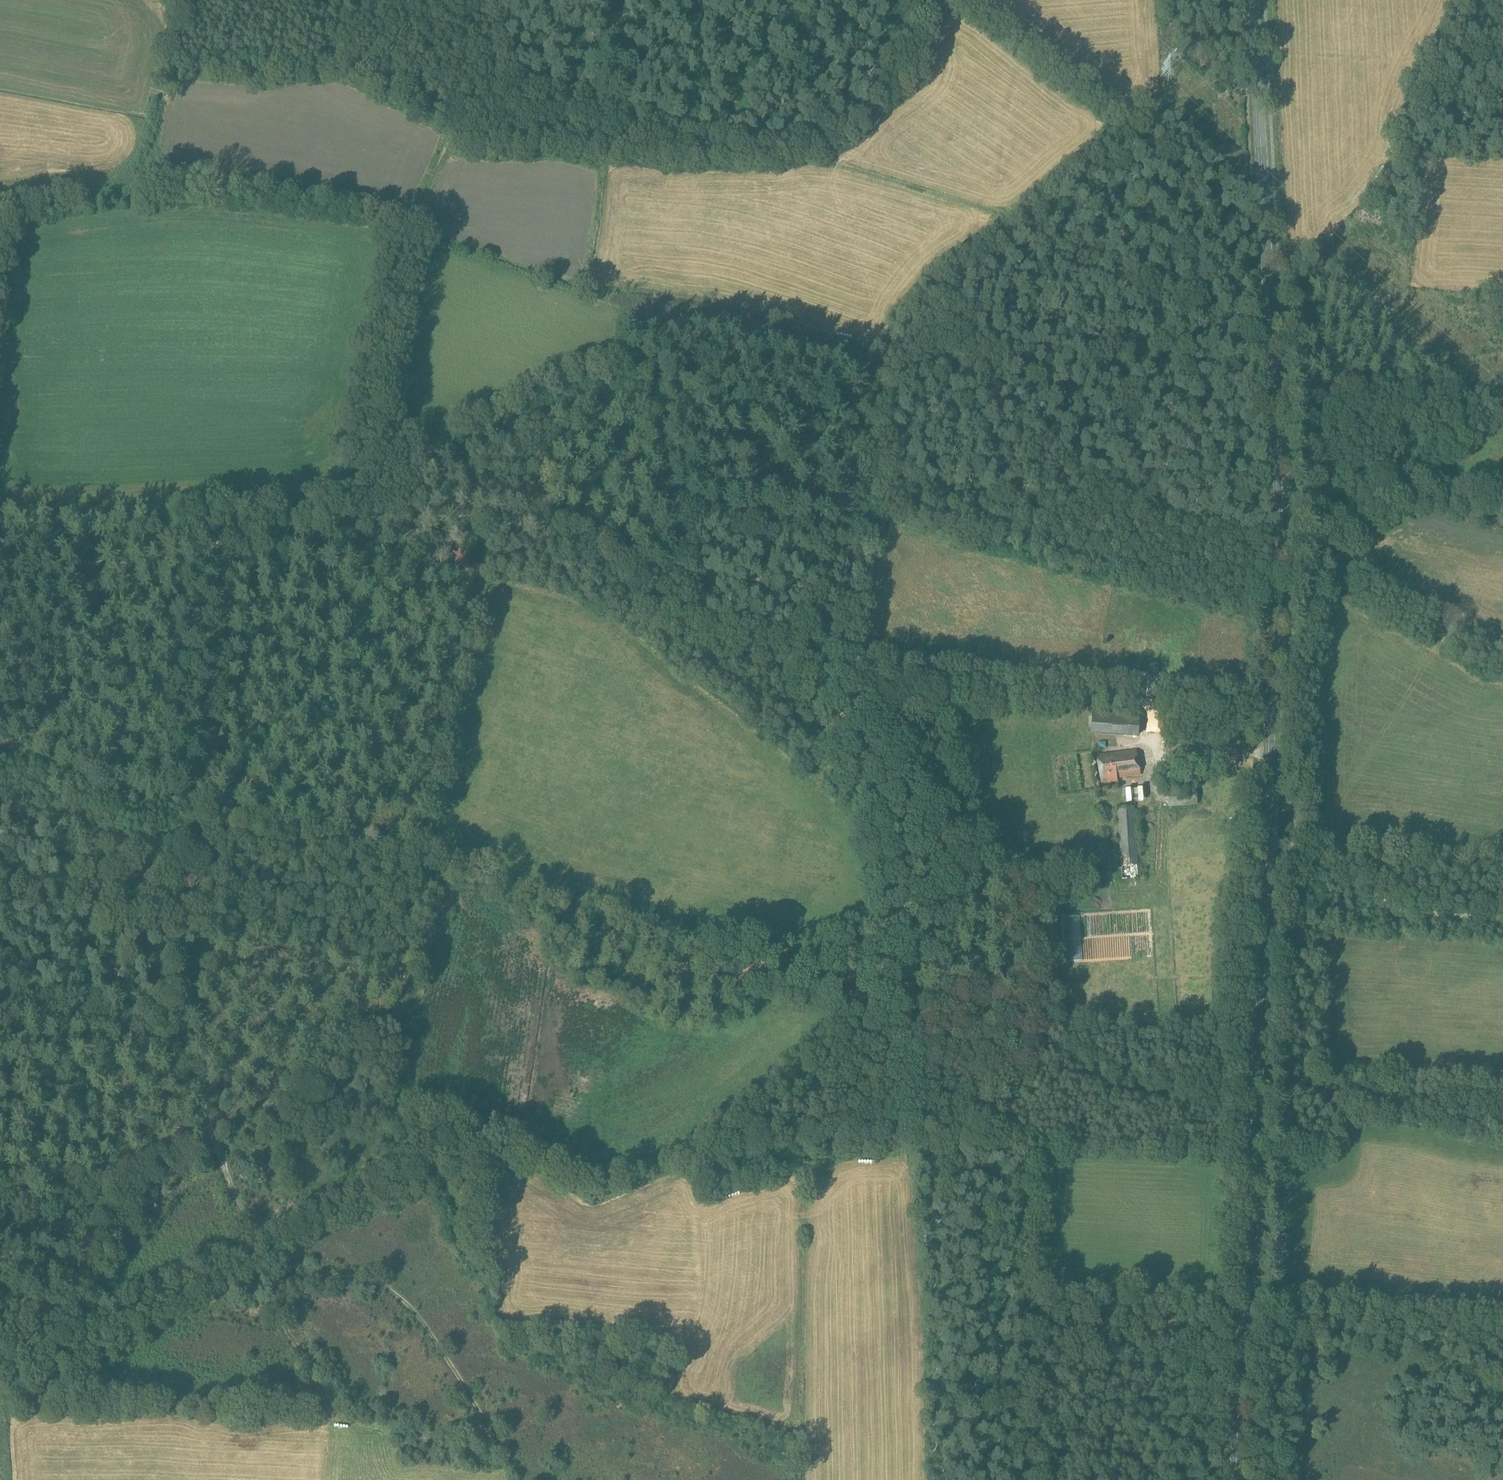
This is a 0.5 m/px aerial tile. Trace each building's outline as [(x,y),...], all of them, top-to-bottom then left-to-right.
[(880,43),(873,41),(871,51),(879,52),(880,43)] [(573,61),(585,56),(581,47),(569,53),(573,61)] [(567,57),(564,56),(561,61),(570,67),(574,60),(567,56),(567,57)] [(692,91),(680,95),(683,108),(694,105),(692,97),(694,97),(692,91)] [(1149,227),(1146,219),(1138,223),(1142,230),(1149,227)] [(1092,707),(1090,734),(1138,737),(1140,710),(1092,707)] [(1147,732),(1166,734),(1168,713),(1148,711),(1147,732)] [(1116,779),(1139,775),(1135,750),(1096,755),(1101,784),(1117,782),(1116,779)] [(1134,808),(1117,809),(1121,880),(1123,880),(1139,879),(1134,808)]
